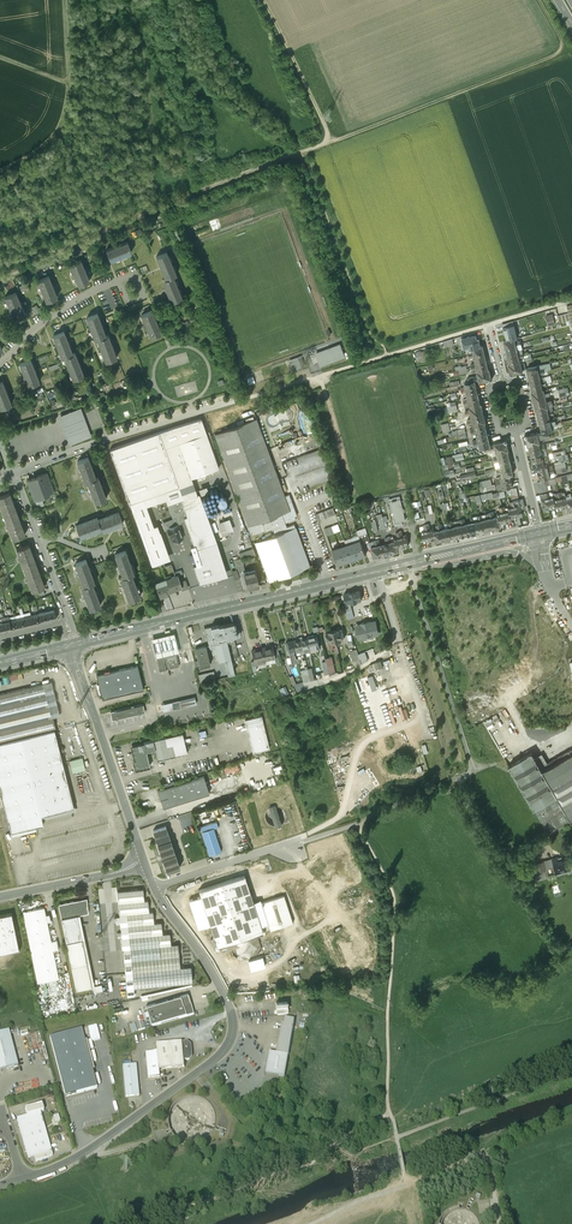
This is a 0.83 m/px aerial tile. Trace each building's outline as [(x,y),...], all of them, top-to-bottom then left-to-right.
[(127,242),(107,250),(111,261),(131,253),(127,242)] [(80,247),(72,251),(75,257),(83,253),(80,247)] [(167,253),(157,257),(166,279),(173,276),(176,274),(167,253)] [(81,261),(71,265),(79,285),(89,281),(81,261)] [(49,276),(38,281),(47,302),(57,297),(49,276)] [(166,279),(162,280),(172,302),(182,297),(173,276),(166,279)] [(11,279),(6,282),(10,288),(15,285),(11,279)] [(16,293),(6,297),(14,317),(24,313),(16,293)] [(32,308),(36,315),(40,312),(36,305),(32,308)] [(567,306),(568,313),(558,315),(559,322),(570,320),(571,328),(571,305),(567,306)] [(161,332),(152,311),(141,315),(151,337),(161,332)] [(553,313),(546,315),(548,326),(555,324),(553,313)] [(97,314),(87,318),(95,340),(98,339),(106,336),(97,314)] [(514,324),(504,327),(505,333),(515,331),(514,324)] [(480,333),(484,333),(484,330),(472,331),(473,335),(477,335),(478,339),(481,338),(480,333)] [(515,331),(505,333),(506,336),(506,335),(507,339),(514,338),(517,337),(516,334),(521,333),(520,330),(515,331)] [(73,354),(64,332),(54,335),(63,358),(65,357),(73,354)] [(106,336),(98,339),(106,361),(117,357),(108,335),(106,336)] [(462,339),(464,347),(469,346),(470,349),(473,348),(472,348),(480,346),(479,346),(478,340),(476,341),(475,336),(462,339)] [(514,338),(507,339),(504,340),(504,343),(505,343),(505,345),(505,346),(516,344),(515,341),(514,338)] [(453,339),(443,341),(445,347),(454,344),(453,339)] [(328,349),(316,354),(317,357),(318,357),(319,362),(321,366),(332,361),(334,360),(335,360),(345,356),(344,353),(343,353),(342,348),(341,344),(330,348),(331,350),(328,351),(328,349)] [(516,344),(505,346),(506,348),(507,352),(517,350),(516,347),(516,344)] [(480,346),(472,348),(473,348),(473,351),(474,354),(484,351),(482,345),(479,346),(480,346)] [(427,350),(421,352),(421,351),(418,351),(420,361),(428,359),(427,356),(429,356),(427,350)] [(517,350),(507,352),(508,356),(507,356),(508,358),(518,355),(518,352),(517,350)] [(484,351),(474,354),(475,357),(475,359),(485,357),(484,351)] [(73,354),(65,357),(74,379),(84,375),(75,353),(73,354)] [(518,355),(508,358),(508,360),(509,360),(509,363),(510,364),(520,361),(519,358),(518,355)] [(306,366),(302,356),(289,361),(293,370),(300,370),(299,369),(306,366)] [(485,357),(475,359),(476,362),(477,365),(487,363),(485,357)] [(31,359),(20,363),(29,385),(39,381),(31,359)] [(520,361),(510,364),(509,363),(509,364),(511,371),(510,372),(510,373),(510,374),(511,374),(512,374),(513,374),(513,373),(516,372),(517,372),(523,371),(522,369),(521,363),(520,361)] [(487,363),(477,365),(477,368),(478,371),(488,369),(488,368),(487,363)] [(550,363),(537,365),(539,372),(543,371),(551,369),(550,363)] [(537,365),(527,368),(528,372),(528,374),(539,372),(537,365)] [(488,369),(478,371),(477,371),(478,375),(479,380),(479,381),(486,380),(486,379),(489,378),(490,379),(491,379),(492,379),(492,378),(492,377),(492,376),(491,376),(489,368),(488,368),(488,369)] [(540,377),(530,380),(531,383),(531,384),(531,385),(541,383),(546,382),(545,378),(540,379),(540,377)] [(448,386),(449,388),(460,387),(459,380),(451,381),(451,385),(448,386)] [(469,382),(464,383),(465,386),(466,389),(476,386),(476,384),(475,384),(475,381),(475,380),(474,380),(469,382)] [(0,382),(0,404),(1,407),(11,403),(2,381),(0,382)] [(541,383),(531,385),(532,388),(533,391),(532,392),(543,389),(542,386),(541,383)] [(476,386),(466,389),(467,392),(468,395),(477,393),(476,388),(477,388),(476,386)] [(543,389),(532,392),(533,398),(545,395),(544,392),(543,389)] [(565,391),(559,393),(562,402),(568,401),(565,391)] [(477,393),(468,395),(468,398),(469,401),(479,398),(479,396),(478,396),(477,393)] [(545,395),(533,398),(536,409),(547,406),(547,407),(548,407),(547,403),(546,400),(545,395)] [(479,398),(469,401),(470,404),(470,406),(471,407),(481,404),(480,404),(479,400),(480,400),(479,398)] [(481,404),(471,407),(470,406),(469,407),(470,410),(471,413),(483,410),(481,404)] [(547,406),(536,409),(537,409),(538,413),(538,415),(548,412),(548,410),(547,407),(547,406)] [(80,409),(61,416),(70,442),(90,435),(80,409)] [(483,410),(471,413),(472,418),(473,421),(474,424),(475,424),(486,421),(483,410)] [(548,412),(538,415),(538,417),(539,417),(540,421),(550,418),(549,415),(548,412)] [(201,418),(173,427),(191,477),(219,468),(201,418)] [(550,418),(540,421),(541,424),(540,425),(541,427),(551,424),(550,419),(550,418)] [(257,419),(215,434),(251,532),(253,531),(254,534),(254,533),(265,529),(286,522),(296,518),(295,515),(297,515),(290,494),(285,496),(275,467),(257,419)] [(486,421),(475,424),(475,427),(476,430),(486,427),(485,422),(486,422),(486,421)] [(449,422),(442,424),(444,431),(451,430),(449,422)] [(551,424),(541,427),(541,428),(542,428),(542,432),(542,433),(543,433),(549,431),(553,430),(552,427),(551,424)] [(191,477),(173,427),(159,431),(182,495),(183,499),(197,494),(191,477)] [(486,427),(476,430),(477,433),(477,435),(487,433),(486,430),(487,429),(486,427)] [(466,436),(468,436),(466,428),(449,431),(450,435),(465,433),(466,436)] [(152,565),(170,559),(158,525),(154,526),(146,506),(166,499),(167,503),(179,498),(179,496),(182,495),(159,431),(110,450),(152,565)] [(538,432),(531,433),(531,434),(528,434),(527,434),(526,434),(525,435),(525,436),(525,437),(526,437),(528,444),(529,444),(539,441),(539,442),(540,441),(539,438),(538,433),(538,432)] [(487,433),(477,435),(478,438),(479,441),(489,438),(489,437),(488,437),(487,433)] [(489,438),(479,441),(479,444),(480,447),(484,446),(490,445),(489,441),(489,440),(489,438)] [(504,439),(504,440),(501,441),(494,442),(494,443),(495,443),(496,448),(497,452),(498,452),(498,451),(508,449),(509,449),(507,442),(507,441),(508,441),(508,440),(507,440),(507,439),(505,439),(504,439)] [(539,441),(529,444),(530,448),(530,450),(541,447),(540,444),(539,442),(539,441)] [(541,447),(530,450),(531,452),(532,456),(542,453),(541,450),(541,447)] [(508,449),(498,451),(498,452),(498,454),(499,457),(509,455),(508,449)] [(442,457),(447,476),(456,473),(455,468),(462,467),(460,462),(455,463),(456,468),(450,469),(449,463),(455,462),(455,460),(465,458),(464,452),(442,457)] [(542,453),(532,456),(533,460),(533,462),(543,459),(543,456),(542,453)] [(509,455),(499,457),(500,460),(500,463),(510,461),(509,457),(509,455)] [(96,478),(88,457),(77,461),(85,482),(88,481),(95,502),(106,498),(98,477),(96,478)] [(543,459),(533,462),(534,464),(535,468),(538,467),(545,465),(544,462),(543,459)] [(510,461),(500,463),(501,466),(502,469),(512,467),(511,465),(510,461)] [(545,465),(538,467),(539,471),(538,471),(539,473),(549,470),(548,467),(548,464),(545,465)] [(512,467),(502,469),(502,472),(503,475),(510,473),(510,474),(513,473),(512,467)] [(549,470),(539,473),(539,475),(540,475),(541,479),(551,476),(550,473),(549,470)] [(475,471),(460,475),(461,479),(476,475),(475,471)] [(47,473),(28,480),(38,507),(44,505),(41,496),(54,492),(47,473)] [(510,473),(503,475),(500,475),(500,478),(496,479),(497,483),(512,479),(511,477),(510,474),(510,473)] [(491,478),(480,481),(481,487),(492,484),(491,478)] [(512,479),(497,483),(498,489),(503,487),(503,488),(513,485),(512,481),(512,479)] [(544,480),(538,482),(540,491),(540,492),(547,490),(544,480)] [(208,485),(200,487),(201,493),(210,492),(208,485)] [(461,486),(458,487),(460,493),(459,493),(461,498),(464,498),(467,497),(465,491),(463,491),(462,489),(461,486)] [(517,487),(510,488),(510,489),(511,492),(512,498),(519,496),(517,487)] [(0,496),(0,504),(5,518),(17,513),(9,492),(7,493),(0,496)] [(197,494),(181,500),(183,505),(187,516),(183,517),(193,544),(195,544),(197,549),(217,542),(199,493),(197,494)] [(226,501),(227,499),(226,497),(225,496),(224,495),(222,494),(220,495),(218,496),(217,497),(217,499),(217,501),(218,502),(220,504),(222,504),(224,504),(225,503),(226,501)] [(179,498),(167,503),(174,519),(162,524),(164,529),(168,528),(168,527),(178,523),(181,522),(180,519),(183,517),(184,517),(187,516),(183,505),(181,500),(183,499),(182,495),(179,496),(179,498)] [(400,495),(390,498),(395,522),(403,520),(406,519),(400,495)] [(551,496),(548,497),(551,507),(552,506),(556,505),(555,498),(554,495),(551,496)] [(563,496),(560,497),(563,507),(565,507),(565,506),(568,506),(569,505),(567,498),(567,495),(563,496)] [(545,497),(542,498),(544,505),(543,505),(544,508),(548,507),(549,507),(551,507),(548,497),(545,497)] [(555,498),(556,505),(557,508),(560,508),(561,507),(563,507),(560,497),(558,498),(555,498)] [(523,498),(513,500),(514,505),(517,515),(523,513),(522,510),(522,508),(525,507),(523,498)] [(446,502),(440,504),(442,512),(448,510),(446,502)] [(512,505),(508,506),(509,509),(511,516),(517,515),(514,505),(512,505)] [(333,507),(326,509),(328,516),(335,513),(333,507)] [(326,509),(315,513),(318,520),(328,516),(326,509)] [(506,510),(503,511),(506,521),(512,519),(511,516),(509,509),(506,510)] [(501,511),(497,512),(498,515),(500,522),(506,521),(503,511),(501,511)] [(119,512),(98,520),(97,517),(76,525),(80,536),(101,529),(102,531),(123,523),(119,512)] [(377,518),(379,518),(381,527),(385,527),(382,512),(376,514),(377,518)] [(17,513),(5,518),(13,539),(25,534),(17,513)] [(477,515),(474,516),(475,520),(477,530),(481,529),(481,530),(483,529),(481,519),(478,520),(477,515)] [(495,515),(493,516),(495,526),(501,525),(500,522),(498,515),(495,515)] [(490,517),(487,518),(489,528),(495,526),(493,516),(490,517)] [(229,534),(228,531),(233,529),(229,518),(217,523),(223,536),(229,534)] [(484,518),(481,519),(483,529),(489,528),(487,518),(484,518)] [(477,530),(475,520),(472,521),(469,522),(472,533),(478,531),(477,530)] [(311,565),(297,526),(296,527),(295,524),(288,526),(286,522),(265,529),(266,530),(273,528),(275,534),(272,535),(254,542),(269,581),(311,565)] [(466,522),(463,523),(466,534),(472,533),(469,522),(466,522)] [(178,523),(168,527),(168,528),(169,529),(168,529),(170,535),(171,534),(173,541),(183,538),(178,523)] [(338,523),(332,525),(334,531),(341,529),(338,523)] [(460,524),(458,524),(460,535),(466,534),(463,523),(460,524)] [(455,525),(452,526),(454,536),(460,535),(458,524),(455,525)] [(332,525),(324,528),(327,534),(334,532),(334,531),(332,525)] [(449,527),(446,527),(449,538),(454,536),(452,526),(449,527)] [(366,527),(358,530),(361,539),(362,542),(370,539),(366,527)] [(431,528),(428,529),(430,539),(432,538),(435,537),(436,537),(434,530),(435,530),(434,527),(431,528)] [(443,528),(440,529),(443,539),(449,538),(446,527),(443,528)] [(425,529),(422,530),(423,537),(424,541),(427,540),(427,539),(428,539),(430,539),(428,529),(425,529)] [(435,530),(434,530),(436,537),(435,537),(436,541),(443,539),(440,529),(437,529),(435,530)] [(403,535),(400,535),(403,545),(409,544),(408,541),(407,534),(403,535)] [(397,536),(394,537),(395,540),(397,547),(403,545),(400,535),(397,536)] [(362,542),(361,539),(353,542),(359,557),(366,555),(365,554),(366,554),(362,542)] [(392,540),(389,541),(392,552),(394,551),(398,550),(397,547),(395,540),(392,540)] [(386,542),(384,543),(386,553),(392,552),(389,541),(386,542)] [(217,542),(197,549),(201,563),(194,565),(199,584),(227,575),(217,542)] [(353,542),(347,544),(352,559),(359,557),(353,542)] [(380,543),(378,544),(380,555),(386,553),(384,543),(380,543)] [(29,544),(17,549),(24,570),(37,565),(29,544)] [(347,544),(340,546),(345,562),(352,559),(347,544)] [(378,544),(371,546),(373,556),(380,555),(378,544)] [(345,562),(340,546),(332,549),(338,564),(345,562)] [(255,554),(253,547),(240,552),(242,557),(255,554)] [(134,573),(126,550),(115,554),(123,577),(121,577),(129,600),(140,596),(132,574),(134,573)] [(95,582),(86,559),(75,563),(83,586),(81,586),(90,609),(101,605),(92,583),(95,582)] [(37,565),(24,570),(32,591),(36,590),(42,587),(44,586),(37,565)] [(175,576),(162,580),(167,592),(169,591),(181,587),(182,590),(187,588),(184,580),(179,582),(177,576),(177,575),(175,576)] [(162,580),(153,584),(159,598),(168,594),(167,592),(162,580)] [(42,587),(36,590),(38,596),(45,594),(42,587)] [(360,589),(352,591),(355,601),(357,600),(357,599),(362,598),(360,589)] [(352,591),(344,592),(346,601),(351,600),(352,601),(355,601),(352,591)] [(351,602),(343,604),(346,611),(352,610),(351,602)] [(54,609),(46,611),(48,621),(56,619),(54,609)] [(352,610),(346,611),(348,619),(354,617),(352,610)] [(46,611),(39,613),(41,622),(48,621),(46,611)] [(39,613),(31,615),(34,624),(41,622),(39,613)] [(31,615),(24,617),(26,626),(34,624),(31,615)] [(24,617),(17,619),(19,628),(26,626),(24,617)] [(17,619),(9,620),(12,630),(19,628),(17,619)] [(9,620),(2,622),(4,631),(12,630),(9,620)] [(371,621),(360,623),(360,624),(355,625),(358,639),(364,638),(364,640),(374,638),(374,636),(379,635),(376,620),(371,621)] [(233,622),(222,624),(225,635),(226,638),(236,635),(237,636),(241,635),(239,628),(235,629),(235,627),(234,627),(233,622)] [(222,624),(218,625),(218,624),(204,627),(207,640),(213,638),(214,637),(214,638),(225,635),(222,624)] [(342,629),(338,630),(338,629),(334,630),(337,641),(339,640),(344,639),(342,629)] [(334,630),(329,631),(329,632),(326,633),(327,636),(325,637),(326,642),(328,642),(328,643),(337,641),(334,630)] [(174,633),(151,638),(156,658),(156,657),(163,655),(176,652),(176,653),(179,652),(174,633)] [(315,636),(308,637),(310,651),(311,652),(320,650),(320,648),(318,639),(316,640),(315,636)] [(308,637),(300,639),(303,652),(310,651),(308,637)] [(226,639),(219,641),(219,642),(214,643),(211,644),(212,648),(215,647),(218,661),(227,659),(231,658),(226,639)] [(300,639),(294,640),(296,650),(297,652),(300,652),(300,653),(303,652),(300,639)] [(294,640),(286,642),(287,643),(285,644),(286,649),(288,649),(289,651),(296,650),(294,640)] [(337,641),(328,643),(330,648),(335,647),(336,652),(339,652),(337,645),(337,641)] [(275,644),(261,648),(264,658),(269,657),(269,659),(274,657),(275,663),(282,661),(275,644)] [(206,645),(195,648),(198,659),(194,660),(196,666),(199,665),(200,667),(210,664),(206,645)] [(261,648),(252,650),(254,661),(255,664),(256,664),(265,662),(264,658),(261,648)] [(353,662),(360,659),(358,654),(357,649),(350,651),(353,662)] [(294,651),(289,652),(290,657),(287,658),(288,664),(291,663),(291,664),(299,662),(297,658),(295,658),(294,651)] [(176,652),(163,655),(166,668),(179,665),(176,653),(176,652)] [(365,652),(358,654),(360,659),(361,664),(368,660),(365,652)] [(163,655),(156,657),(156,658),(159,670),(166,668),(163,655)] [(137,664),(96,674),(102,698),(143,688),(137,664)] [(334,664),(327,666),(328,670),(329,674),(335,673),(334,664)] [(307,669),(301,670),(304,682),(310,681),(307,669)] [(214,671),(198,675),(200,682),(216,679),(214,671)] [(0,706),(0,790),(2,797),(2,798),(4,806),(6,815),(8,823),(8,824),(10,831),(10,832),(11,832),(18,830),(19,830),(27,828),(35,826),(42,824),(43,824),(44,824),(44,823),(43,823),(41,816),(42,815),(49,813),(49,814),(50,813),(57,811),(57,812),(58,811),(65,809),(65,810),(66,809),(71,808),(65,786),(68,785),(67,781),(68,781),(67,781),(65,774),(66,774),(66,773),(65,773),(63,764),(61,756),(61,755),(59,747),(59,746),(57,738),(56,738),(55,730),(54,730),(56,729),(43,684),(0,695),(0,706)] [(285,686),(279,689),(282,696),(289,694),(285,686)] [(194,695),(179,699),(180,706),(196,702),(194,695)] [(179,699),(172,700),(174,707),(180,706),(179,699)] [(172,700),(162,703),(163,710),(174,708),(174,707),(172,700)] [(143,704),(111,712),(111,715),(112,719),(145,711),(144,707),(143,704)] [(262,716),(245,720),(253,752),(270,748),(262,716)] [(487,726),(495,722),(492,717),(484,720),(487,726)] [(183,734),(132,746),(136,761),(133,761),(135,771),(150,767),(147,752),(155,750),(157,761),(187,753),(183,734)] [(549,835),(571,822),(540,769),(531,753),(508,767),(549,835)] [(560,761),(559,758),(540,769),(571,822),(571,754),(560,761)] [(165,789),(158,791),(163,808),(209,793),(204,776),(175,785),(165,789)] [(281,826),(275,806),(269,807),(276,827),(281,826)] [(216,822),(200,827),(209,855),(221,851),(213,828),(218,827),(216,822)] [(166,826),(153,830),(157,843),(170,839),(166,826)] [(170,839),(157,843),(162,856),(160,856),(161,858),(161,859),(163,859),(167,871),(180,867),(170,839)] [(558,861),(558,858),(552,859),(554,866),(556,871),(555,871),(556,874),(557,874),(557,873),(568,870),(569,873),(571,872),(571,858),(571,857),(558,861)] [(552,859),(545,861),(547,868),(554,866),(552,859)] [(245,875),(199,890),(216,944),(215,947),(216,949),(217,949),(219,949),(221,946),(225,945),(227,951),(240,946),(239,944),(244,942),(246,938),(260,933),(263,935),(264,934),(265,932),(264,931),(262,929),(245,875)] [(148,900),(144,900),(143,889),(117,891),(121,932),(117,932),(118,938),(121,938),(122,950),(123,950),(127,990),(194,983),(192,967),(180,968),(178,944),(171,945),(170,933),(162,934),(161,922),(154,923),(153,911),(149,912),(148,900)] [(284,895),(261,903),(270,930),(293,923),(284,895)] [(74,901),(58,904),(61,919),(77,915),(77,916),(88,913),(87,898),(82,899),(74,901)] [(44,907),(23,912),(38,983),(59,978),(53,950),(59,949),(57,940),(51,941),(44,907)] [(0,915),(0,953),(19,949),(12,913),(0,915)] [(77,915),(61,919),(76,990),(92,987),(77,916),(77,915)] [(262,958),(255,960),(258,969),(265,967),(262,958)] [(102,985),(93,987),(94,993),(103,991),(102,985)] [(188,993),(181,995),(187,1016),(194,1014),(188,993)] [(181,995),(146,1006),(152,1026),(187,1016),(181,995)] [(287,1001),(276,1002),(277,1015),(289,1014),(287,1001)] [(295,1020),(285,1018),(284,1024),(282,1024),(278,1043),(290,1045),(295,1020)] [(143,1029),(142,1025),(144,1025),(143,1021),(130,1025),(132,1032),(143,1029)] [(82,1029),(50,1037),(65,1096),(97,1087),(82,1029)] [(0,1034),(0,1071),(18,1066),(9,1031),(0,1034)] [(182,1042),(157,1045),(158,1052),(159,1070),(184,1067),(184,1061),(182,1042)] [(188,1042),(182,1042),(184,1061),(190,1060),(192,1056),(191,1045),(188,1042)] [(278,1043),(276,1053),(276,1054),(285,1055),(288,1055),(290,1045),(278,1043)] [(158,1052),(146,1053),(148,1078),(160,1077),(159,1070),(158,1052)] [(285,1055),(276,1054),(276,1053),(269,1052),(266,1073),(285,1077),(288,1055),(285,1055)] [(136,1065),(123,1066),(126,1097),(139,1096),(136,1065)] [(42,1104),(25,1109),(27,1115),(17,1118),(28,1159),(34,1157),(35,1162),(47,1159),(53,1156),(40,1112),(44,1111),(42,1104)]
